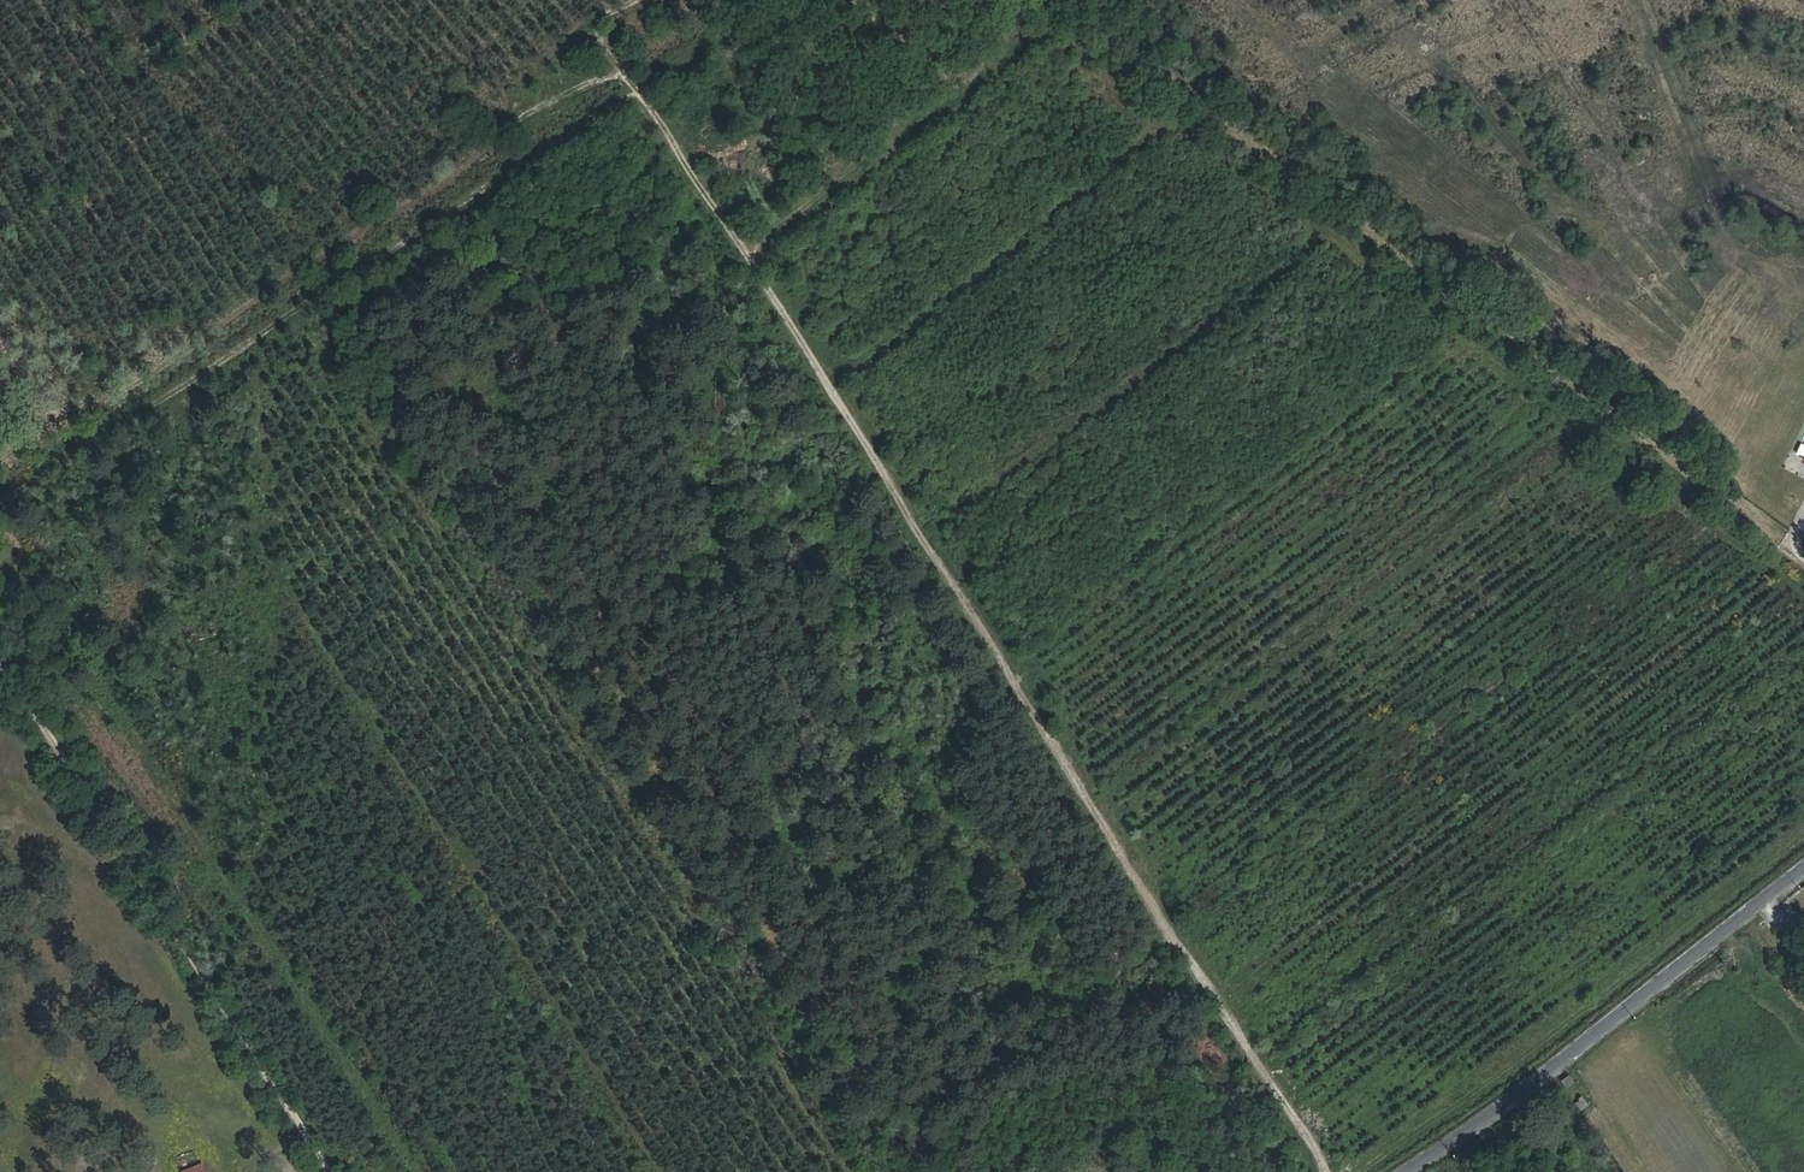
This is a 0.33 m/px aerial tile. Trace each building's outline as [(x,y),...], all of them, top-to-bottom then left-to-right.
[(1568,1072),(1559,1078),(1566,1088),(1576,1082),(1568,1072)] [(179,1171),(204,1171),(201,1163),(179,1171)]
